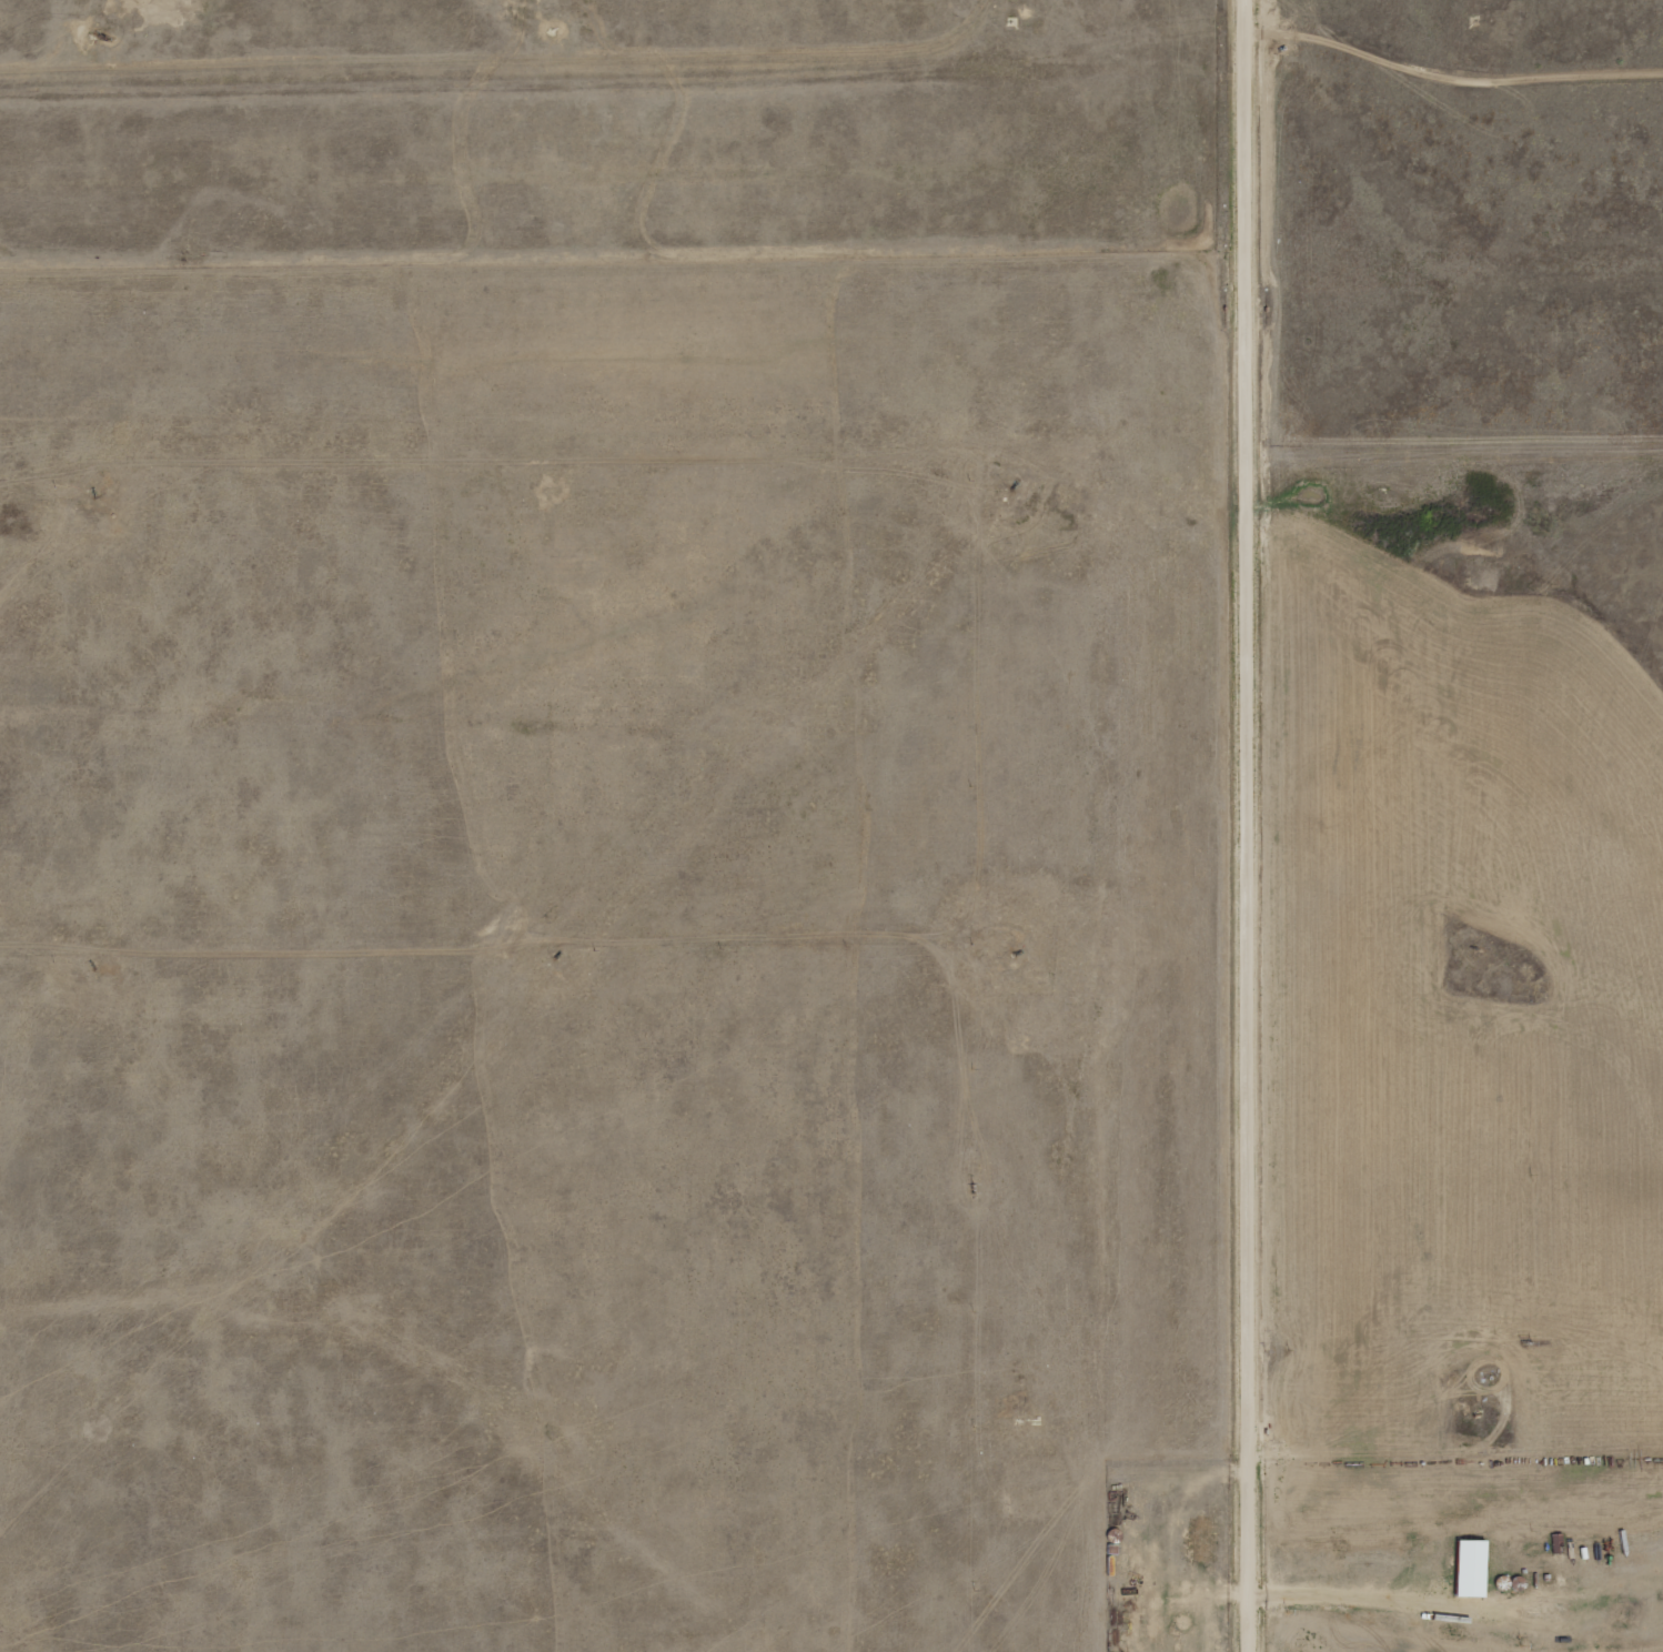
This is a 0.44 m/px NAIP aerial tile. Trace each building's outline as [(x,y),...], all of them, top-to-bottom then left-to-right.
[(1457,1596),(1485,1596),(1487,1540),(1458,1539),(1457,1596)]
